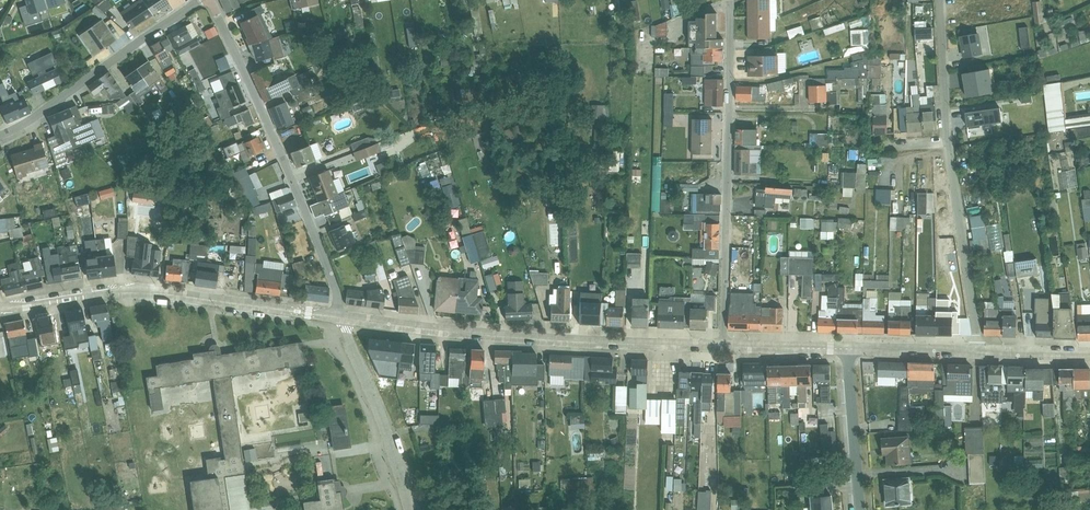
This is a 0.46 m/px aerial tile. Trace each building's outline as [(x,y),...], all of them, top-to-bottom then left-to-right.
[(50,18),(45,0),(25,0),(29,13),(22,15),(25,24),(38,20),(36,12),(39,11),(41,21),(50,18)] [(64,0),(45,0),(50,18),(68,12),(64,0)] [(97,7),(103,12),(111,4),(107,0),(104,0),(97,7)] [(142,0),(128,0),(123,4),(126,9),(120,13),(131,29),(152,15),(142,0)] [(152,15),(169,4),(167,0),(143,0),(142,0),(152,15)] [(226,14),(240,7),(239,5),(248,0),(220,0),(226,14)] [(291,10),(317,4),(316,0),(289,0),(291,10)] [(476,35),(477,40),(483,39),(478,7),(476,7),(475,0),(469,0),(471,17),(472,17),(475,36),(476,35)] [(488,11),(497,9),(496,8),(498,8),(497,2),(498,1),(497,0),(486,0),(488,11)] [(504,6),(514,4),(515,10),(519,9),(517,0),(502,0),(504,6)] [(634,21),(641,20),(637,0),(630,1),(634,21)] [(663,10),(670,9),(669,0),(662,0),(663,10)] [(670,5),(672,18),(677,17),(684,14),(683,4),(694,3),(694,0),(671,0),(672,5),(670,5)] [(748,39),(770,39),(770,32),(776,31),(776,19),(770,19),(770,0),(748,0),(748,39)] [(1032,3),(1035,25),(1044,24),(1043,23),(1048,22),(1048,17),(1043,18),(1043,16),(1044,15),(1044,13),(1042,13),(1041,1),(1032,3)] [(90,9),(98,18),(103,12),(97,7),(95,5),(90,9)] [(248,46),(272,39),(261,14),(264,13),(261,6),(246,13),(248,19),(240,23),(241,25),(240,27),(241,30),(243,31),(247,38),(245,39),(248,46)] [(353,11),(352,11),(353,13),(349,13),(351,22),(354,21),(356,29),(364,27),(360,9),(358,10),(357,7),(353,8),(353,11)] [(488,11),(492,31),(496,31),(496,30),(497,29),(497,27),(495,27),(495,24),(496,24),(496,21),(494,22),(492,11),(488,11)] [(723,48),(723,40),(717,40),(717,14),(707,13),(707,19),(696,18),(696,22),(689,21),(689,49),(723,48)] [(812,30),(824,27),(821,18),(810,21),(812,30)] [(863,25),(861,19),(849,23),(851,29),(863,25)] [(101,20),(79,35),(93,55),(115,40),(101,20)] [(632,32),(630,20),(617,22),(618,27),(618,30),(620,35),(632,32)] [(293,21),(284,23),(286,33),(295,31),(293,21)] [(667,22),(651,27),(651,37),(667,37),(667,22)] [(179,56),(200,44),(196,37),(198,36),(191,23),(167,36),(168,39),(174,48),(179,56)] [(845,29),(844,24),(823,30),(825,36),(845,29)] [(804,35),(802,26),(787,31),(790,39),(804,35)] [(1027,27),(1019,29),(1022,50),(1030,49),(1027,27)] [(914,32),(915,44),(918,43),(917,33),(922,33),(922,28),(914,29),(914,32)] [(932,28),(922,28),(922,33),(922,40),(933,39),(932,28)] [(60,29),(51,32),(53,39),(63,36),(60,29)] [(215,29),(205,34),(208,40),(218,35),(215,29)] [(864,44),(868,44),(867,31),(863,31),(863,30),(851,31),(852,46),(864,45),(864,44)] [(1086,38),(1084,31),(1078,32),(1081,45),(1089,42),(1089,37),(1086,38)] [(960,37),(964,58),(983,55),(979,33),(960,37)] [(273,60),(283,57),(282,54),(278,38),(278,37),(272,39),(248,46),(256,61),(272,57),(273,60)] [(418,50),(416,38),(411,39),(414,62),(419,61),(417,50),(418,50)] [(167,53),(174,48),(168,39),(160,42),(160,41),(150,47),(167,76),(175,71),(171,64),(172,64),(167,53)] [(480,55),(476,55),(476,60),(480,60),(480,63),(480,67),(487,67),(486,63),(483,43),(480,43),(480,49),(479,49),(480,55)] [(724,61),(723,48),(689,49),(682,49),(682,51),(683,51),(683,53),(691,53),(691,55),(692,55),(692,67),(691,67),(691,77),(704,77),(705,66),(704,66),(704,64),(715,64),(715,61),(724,61)] [(868,79),(869,53),(868,53),(868,52),(852,56),(854,62),(851,63),(852,68),(845,68),(845,71),(828,71),(828,79),(868,79)] [(39,76),(27,82),(33,96),(61,82),(55,69),(46,73),(45,70),(56,64),(51,53),(27,64),(33,75),(38,73),(39,76)] [(882,53),(869,53),(868,79),(872,79),(872,85),(868,86),(868,91),(881,91),(881,79),(882,66),(881,66),(882,53)] [(225,55),(217,59),(223,70),(230,67),(225,55)] [(450,56),(440,57),(441,68),(449,67),(452,66),(450,56)] [(778,56),(748,56),(748,66),(751,66),(751,77),(768,77),(768,75),(778,74),(778,56)] [(150,90),(152,93),(158,89),(161,94),(168,89),(160,78),(159,78),(148,62),(137,70),(150,90)] [(264,102),(265,101),(290,89),(292,95),(312,86),(310,80),(311,79),(307,72),(296,77),(294,75),(285,80),(281,71),(271,76),(266,67),(252,73),(251,74),(264,102)] [(668,77),(668,69),(655,69),(655,77),(668,77)] [(966,98),(994,93),(990,69),(962,74),(966,98)] [(140,97),(150,90),(137,70),(125,78),(134,91),(129,95),(133,102),(138,107),(143,102),(140,97)] [(108,72),(88,87),(94,96),(101,92),(104,97),(106,95),(110,99),(120,98),(121,99),(122,100),(126,97),(108,72)] [(219,77),(224,90),(237,85),(232,72),(219,77)] [(378,87),(380,95),(385,94),(382,73),(373,74),(375,88),(378,87)] [(799,79),(799,76),(767,85),(769,92),(779,89),(780,93),(785,92),(783,85),(799,81),(799,79)] [(867,91),(868,91),(868,86),(868,79),(828,79),(813,79),(814,86),(809,86),(809,103),(824,102),(824,105),(840,104),(840,96),(849,96),(849,91),(840,91),(841,88),(858,89),(858,101),(859,101),(859,105),(868,104),(867,91)] [(724,80),(705,80),(704,89),(705,89),(705,106),(723,107),(724,80)] [(1062,82),(1043,85),(1046,111),(1065,108),(1062,82)] [(224,90),(215,94),(220,108),(216,109),(221,120),(230,116),(227,108),(245,101),(238,84),(237,85),(224,90)] [(919,97),(923,132),(937,131),(935,98),(934,98),(933,86),(926,87),(927,97),(919,97)] [(737,87),(736,101),(766,101),(766,95),(765,95),(765,88),(737,87)] [(19,99),(17,93),(9,97),(5,88),(0,90),(0,99),(1,99),(4,105),(0,107),(7,123),(21,117),(15,101),(19,99)] [(457,103),(461,103),(460,94),(463,94),(463,89),(455,90),(457,103)] [(295,95),(299,103),(311,98),(307,90),(295,95)] [(665,112),(673,113),(673,95),(669,95),(669,94),(664,94),(663,112),(665,112)] [(901,133),(923,132),(919,97),(919,94),(911,95),(912,107),(900,109),(901,133)] [(133,102),(129,95),(126,97),(122,100),(121,99),(116,103),(120,109),(133,102)] [(192,99),(197,108),(204,104),(199,95),(192,99)] [(872,101),(868,101),(868,135),(887,134),(888,104),(886,104),(886,95),(871,95),(872,101)] [(19,99),(15,101),(21,117),(30,113),(26,102),(21,103),(19,99)] [(377,103),(372,99),(368,104),(373,109),(377,103)] [(292,118),(288,108),(285,102),(269,109),(277,128),(284,125),(285,127),(295,123),(293,121),(296,120),(295,117),(292,118)] [(58,113),(73,148),(104,135),(98,119),(81,126),(79,120),(82,119),(76,105),(58,113)] [(592,118),(609,119),(609,106),(592,105),(592,118)] [(113,106),(102,106),(103,115),(114,114),(113,106)] [(310,106),(301,109),(306,120),(315,116),(310,106)] [(967,127),(1002,123),(1000,108),(965,113),(967,127)] [(1089,128),(1089,114),(1066,117),(1065,108),(1046,111),(1049,133),(1071,130),(1089,128)] [(225,119),(225,120),(223,121),(225,126),(227,125),(228,128),(237,124),(240,130),(254,124),(248,110),(225,119)] [(448,110),(429,113),(430,120),(439,119),(439,116),(448,115),(448,110)] [(673,113),(665,112),(663,126),(673,126),(673,113)] [(57,168),(67,164),(63,152),(73,148),(58,113),(48,117),(55,136),(49,138),(57,168)] [(200,132),(213,125),(208,117),(195,123),(200,132)] [(692,119),(692,154),(711,155),(712,120),(692,119)] [(1073,140),(1089,137),(1089,128),(1071,130),(1073,140)] [(294,131),(282,130),(281,140),(293,140),(294,131)] [(736,130),(735,144),(757,145),(757,130),(736,130)] [(243,137),(240,131),(234,134),(236,140),(243,137)] [(828,148),(828,134),(810,134),(810,147),(828,148)] [(236,143),(223,148),(227,158),(240,152),(243,159),(248,157),(263,151),(262,150),(264,149),(262,143),(260,143),(257,137),(251,140),(250,139),(237,145),(236,143)] [(354,153),(371,146),(368,137),(351,144),(354,153)] [(354,153),(353,153),(356,161),(393,147),(390,139),(371,146),(354,153)] [(1066,152),(1074,151),(1073,142),(1064,143),(1066,152)] [(34,148),(10,155),(17,179),(27,176),(26,173),(48,167),(42,143),(34,146),(34,148)] [(317,143),(290,153),(296,168),(320,159),(321,156),(317,143)] [(761,146),(735,145),(735,174),(760,174),(760,150),(761,150),(761,146)] [(849,150),(848,157),(855,159),(857,152),(849,150)] [(609,164),(609,172),(619,172),(620,152),(611,152),(611,164),(609,164)] [(445,153),(439,155),(443,167),(448,165),(445,153)] [(1081,158),(1084,166),(1089,163),(1089,158),(1089,155),(1081,158)] [(881,159),(867,159),(867,168),(881,167),(881,159)] [(1061,161),(1063,170),(1070,169),(1068,159),(1061,161)] [(374,168),(377,176),(388,172),(385,164),(374,168)] [(841,173),(841,188),(843,188),(853,188),(866,189),(866,165),(858,164),(857,173),(841,173)] [(72,177),(69,168),(60,171),(63,180),(72,177)] [(245,168),(232,174),(235,180),(238,179),(248,174),(245,168)] [(344,192),(339,178),(333,181),(328,170),(309,177),(319,202),(344,192)] [(1058,173),(1061,190),(1078,187),(1075,170),(1058,173)] [(249,176),(248,174),(238,179),(248,200),(252,208),(259,204),(256,197),(258,196),(255,190),(262,187),(255,172),(249,176)] [(458,207),(450,175),(439,178),(446,210),(458,207)] [(368,185),(361,188),(363,194),(371,191),(368,185)] [(356,202),(362,200),(357,187),(352,189),(356,202)] [(758,189),(756,207),(774,208),(775,198),(792,199),(792,195),(793,195),(793,190),(766,187),(766,190),(758,189)] [(853,188),(843,188),(843,197),(853,197),(853,188)] [(284,196),(281,189),(269,194),(272,203),(276,213),(280,211),(280,212),(296,206),(292,193),(284,196)] [(807,198),(808,190),(795,189),(794,196),(807,198)] [(897,190),(878,189),(877,205),(891,206),(891,195),(897,195),(897,190)] [(1083,208),(1089,207),(1089,191),(1089,190),(1084,191),(1085,200),(1082,200),(1083,208)] [(660,192),(652,191),(651,211),(659,212),(660,192)] [(319,202),(310,206),(315,217),(324,214),(324,216),(349,206),(344,192),(319,202)] [(667,193),(661,192),(661,214),(670,214),(670,201),(666,201),(667,193)] [(918,193),(918,215),(927,215),(927,193),(918,193)] [(91,204),(89,194),(74,198),(77,207),(91,204)] [(692,194),(691,211),(720,211),(721,211),(721,195),(692,194)] [(1055,198),(1047,199),(1050,213),(1057,212),(1055,198)] [(950,207),(949,199),(940,200),(941,207),(950,207)] [(356,206),(358,212),(365,210),(362,200),(356,202),(358,205),(356,206)] [(270,202),(251,208),(253,215),(272,210),(270,202)] [(57,216),(56,208),(43,211),(44,219),(57,216)] [(459,217),(457,208),(448,210),(450,218),(459,217)] [(350,216),(347,209),(327,218),(330,224),(350,216)] [(562,218),(562,209),(548,210),(548,219),(562,218)] [(358,212),(352,215),(354,221),(367,216),(365,210),(358,212)] [(427,211),(422,215),(429,222),(433,218),(427,211)] [(25,212),(25,221),(34,221),(34,213),(25,212)] [(719,260),(720,215),(684,215),(684,230),(701,230),(700,242),(701,242),(701,249),(693,249),(693,259),(719,260)] [(983,216),(970,217),(974,240),(986,238),(983,216)] [(59,217),(52,219),(54,227),(61,226),(59,217)] [(905,218),(891,217),(890,231),(904,232),(905,218)] [(34,241),(32,234),(23,237),(21,228),(15,229),(14,218),(6,219),(8,232),(10,232),(11,239),(21,237),(24,245),(34,241)] [(118,239),(127,239),(127,237),(127,218),(119,218),(119,223),(118,223),(118,239)] [(466,218),(458,221),(471,264),(480,261),(471,235),(466,218)] [(8,232),(6,219),(0,220),(0,233),(8,232)] [(273,237),(278,254),(286,251),(276,219),(271,220),(276,236),(273,237)] [(814,219),(801,219),(800,229),(814,229),(814,219)] [(838,219),(838,222),(838,228),(851,229),(852,219),(838,219)] [(833,220),(821,220),(821,222),(822,222),(822,232),(821,232),(821,240),(834,240),(834,232),(833,232),(833,231),(838,231),(838,228),(838,222),(833,222),(833,220)] [(43,240),(38,221),(28,223),(32,234),(34,241),(34,242),(43,240)] [(777,229),(776,221),(768,221),(768,230),(777,229)] [(344,226),(329,232),(337,250),(355,242),(350,232),(352,231),(349,224),(345,226),(344,226)] [(998,224),(987,226),(990,251),(1001,249),(998,224)] [(72,225),(66,227),(68,239),(74,238),(72,225)] [(568,263),(578,262),(576,226),(566,226),(568,263)] [(484,231),(471,235),(480,261),(492,257),(484,231)] [(217,235),(209,234),(208,244),(216,244),(217,235)] [(401,266),(410,264),(401,238),(400,234),(391,237),(401,266)] [(1009,234),(1004,235),(1006,252),(1004,252),(1008,278),(1017,277),(1015,261),(1013,251),(1012,251),(1009,234)] [(423,265),(425,248),(415,246),(416,240),(407,235),(401,238),(410,264),(423,265)] [(159,264),(161,251),(151,250),(152,244),(137,243),(138,238),(127,237),(127,239),(127,256),(127,257),(135,258),(134,260),(133,260),(131,274),(157,277),(159,264)] [(101,277),(116,275),(110,238),(96,240),(101,277)] [(87,279),(101,277),(96,240),(84,242),(86,252),(80,253),(79,253),(79,255),(82,268),(83,268),(86,268),(87,279)] [(1086,247),(1085,243),(1077,245),(1077,249),(1076,249),(1078,260),(1088,258),(1086,247)] [(190,252),(190,244),(177,244),(177,251),(190,252)] [(208,246),(190,244),(190,252),(189,259),(196,260),(197,256),(207,256),(208,246)] [(79,255),(79,253),(76,245),(64,247),(64,246),(56,247),(62,281),(81,278),(77,255),(79,255)] [(62,281),(56,247),(43,249),(48,284),(62,281)] [(732,248),(731,274),(739,274),(740,248),(732,248)] [(812,300),(813,252),(791,251),(789,251),(789,258),(789,275),(803,276),(802,299),(812,300)] [(741,252),(741,262),(753,262),(753,252),(741,252)] [(627,254),(627,268),(641,268),(641,254),(627,254)] [(27,291),(43,288),(41,278),(45,276),(38,257),(29,260),(32,270),(25,272),(24,269),(22,270),(19,270),(21,280),(24,279),(26,288),(27,291)] [(692,267),(693,259),(683,258),(683,267),(692,267)] [(789,275),(789,258),(781,258),(781,274),(789,275)] [(1036,258),(1015,261),(1017,277),(1017,278),(1039,274),(1036,258)] [(187,283),(189,261),(173,259),(173,262),(167,262),(165,281),(181,282),(187,283)] [(255,264),(255,261),(246,260),(244,292),(252,293),(254,273),(255,264)] [(483,268),(499,265),(498,260),(482,263),(483,268)] [(255,293),(279,296),(284,263),(263,261),(263,265),(255,264),(254,273),(258,274),(255,293)] [(304,261),(292,264),(296,280),(308,277),(304,261)] [(198,262),(194,285),(215,288),(218,272),(224,273),(225,266),(198,262)] [(718,265),(708,262),(704,273),(715,276),(718,265)] [(19,270),(18,263),(16,263),(7,265),(10,277),(1,279),(1,282),(0,283),(0,290),(5,289),(6,296),(24,292),(23,289),(26,288),(24,279),(21,280),(19,270)] [(374,269),(363,270),(365,281),(368,280),(375,279),(374,269)] [(889,289),(889,274),(876,274),(876,275),(874,275),(874,271),(864,271),(864,274),(864,292),(863,305),(863,334),(879,334),(884,334),(888,334),(889,316),(876,316),(876,312),(877,312),(877,299),(866,299),(866,289),(889,289)] [(497,272),(484,276),(488,290),(501,286),(497,272)] [(548,273),(529,273),(533,285),(533,286),(548,286),(548,273)] [(864,292),(864,274),(856,274),(855,291),(864,292)] [(418,314),(415,298),(407,276),(393,280),(398,298),(398,312),(418,314)] [(455,312),(458,278),(438,276),(434,310),(455,312)] [(740,283),(740,289),(743,289),(747,289),(747,293),(761,293),(761,277),(751,277),(751,281),(752,281),(752,284),(750,284),(750,282),(740,283)] [(458,278),(455,312),(481,315),(482,309),(483,298),(477,298),(478,279),(466,278),(458,278)] [(328,302),(329,288),(309,286),(310,281),(300,280),(299,294),(305,295),(304,299),(328,302)] [(508,305),(505,305),(505,320),(532,319),(532,304),(524,304),(523,282),(507,282),(508,305)] [(838,333),(838,288),(838,283),(827,286),(828,290),(828,296),(822,296),(821,310),(819,310),(817,327),(818,327),(818,333),(838,333)] [(1016,336),(1016,316),(1014,301),(1004,301),(1004,297),(1002,286),(998,287),(997,287),(995,287),(999,309),(1002,316),(1002,317),(1003,319),(1003,336),(1016,336)] [(377,308),(383,309),(385,294),(383,294),(382,288),(367,290),(366,292),(347,290),(346,295),(345,304),(377,308)] [(553,290),(553,295),(548,295),(548,305),(551,306),(551,321),(569,322),(570,289),(558,288),(558,290),(553,290)] [(863,334),(863,305),(844,304),(845,288),(838,288),(838,333),(863,334)] [(740,289),(731,289),(731,303),(742,303),(743,289),(740,289)] [(627,308),(626,308),(626,290),(616,290),(616,308),(609,307),(609,303),(602,303),(601,325),(623,327),(624,313),(627,313),(627,308)] [(936,336),(936,334),(937,309),(937,300),(936,290),(932,290),(932,298),(928,298),(928,306),(916,306),(916,335),(936,336)] [(1077,338),(1069,291),(1058,292),(1058,295),(1052,296),(1052,299),(1053,309),(1054,337),(1077,338)] [(715,311),(715,296),(706,295),(706,294),(692,294),(692,298),(691,328),(691,329),(706,330),(706,310),(715,311)] [(691,328),(692,298),(671,298),(668,300),(668,301),(659,301),(658,328),(684,329),(684,328),(691,328)] [(1053,309),(1052,299),(1036,298),(1037,313),(1036,313),(1035,337),(1054,337),(1053,309)] [(632,327),(648,327),(649,299),(633,299),(632,327)] [(756,316),(748,316),(748,331),(761,331),(761,308),(761,302),(756,301),(756,304),(756,316)] [(911,335),(911,301),(901,301),(901,307),(899,335),(901,335),(911,335)] [(112,339),(107,305),(106,304),(90,307),(92,322),(97,321),(98,327),(100,327),(102,341),(112,339)] [(756,316),(756,304),(755,304),(751,304),(751,308),(745,308),(745,311),(729,311),(729,330),(731,330),(748,331),(748,316),(756,316)] [(1077,305),(1078,338),(1078,340),(1089,340),(1089,305),(1077,305)] [(579,307),(579,324),(590,325),(598,325),(598,308),(579,307)] [(899,335),(901,307),(889,307),(889,316),(888,334),(888,335),(899,335)] [(782,332),(783,309),(761,308),(761,331),(782,332)] [(82,309),(65,312),(70,336),(63,337),(63,342),(65,350),(79,347),(78,343),(88,342),(88,337),(82,309)] [(945,309),(937,309),(936,334),(954,334),(954,336),(965,336),(965,334),(965,321),(960,321),(960,312),(945,313),(945,309)] [(1002,316),(999,309),(992,309),(991,312),(985,312),(985,316),(984,334),(984,335),(1003,336),(1003,319),(1002,317),(1002,316)] [(48,316),(48,315),(41,316),(42,318),(35,319),(39,337),(36,338),(39,355),(41,363),(49,361),(48,358),(49,357),(46,345),(56,342),(55,335),(56,335),(53,324),(52,325),(50,316),(48,316)] [(27,340),(23,320),(5,324),(8,338),(9,338),(13,359),(30,356),(30,357),(39,355),(36,338),(27,340)] [(88,342),(93,361),(102,359),(100,349),(98,349),(95,335),(88,337),(88,342)] [(65,350),(63,342),(57,344),(58,348),(52,350),(54,359),(66,356),(65,350)] [(305,365),(302,343),(223,355),(222,347),(219,344),(215,344),(210,347),(210,351),(192,354),(193,359),(161,364),(163,375),(146,378),(151,411),(163,410),(160,387),(213,379),(224,458),(225,458),(225,459),(220,460),(220,457),(205,460),(208,479),(189,482),(190,487),(193,509),(250,509),(244,472),(244,471),(243,465),(240,446),(240,444),(231,379),(230,378),(230,376),(305,365)] [(411,371),(414,344),(401,343),(400,351),(373,349),(372,369),(398,370),(398,369),(411,371)] [(434,374),(435,346),(420,345),(420,379),(425,379),(425,374),(431,374),(430,388),(439,389),(439,374),(434,374)] [(448,387),(468,387),(470,358),(465,357),(465,349),(449,348),(448,387)] [(482,370),(484,350),(470,350),(470,358),(468,387),(469,393),(476,394),(476,387),(477,387),(478,370),(482,370)] [(512,386),(512,351),(495,351),(494,364),(497,364),(496,369),(498,369),(498,376),(499,376),(499,382),(504,382),(504,389),(512,389),(512,386)] [(544,380),(544,364),(536,364),(536,354),(521,353),(521,352),(512,351),(512,386),(537,386),(537,380),(544,380)] [(585,380),(584,357),(550,355),(549,375),(550,375),(550,385),(563,385),(564,379),(585,380)] [(613,369),(613,358),(584,357),(585,380),(606,382),(606,384),(617,384),(617,370),(613,369)] [(647,400),(648,360),(632,360),(632,375),(638,375),(637,388),(630,388),(630,409),(646,409),(646,424),(662,425),(662,433),(676,434),(676,421),(676,420),(676,419),(677,400),(647,400)] [(908,378),(908,364),(878,363),(878,377),(908,378)] [(768,385),(768,367),(767,364),(744,364),(744,385),(768,385)] [(934,384),(934,364),(908,364),(908,378),(908,380),(908,387),(909,393),(928,394),(928,392),(935,392),(936,408),(928,408),(928,419),(945,419),(944,406),(944,395),(943,384),(934,384)] [(817,403),(831,403),(830,365),(813,365),(814,382),(818,382),(818,386),(819,386),(819,390),(822,390),(822,398),(817,398),(817,403)] [(970,369),(970,365),(948,365),(943,365),(943,384),(944,395),(973,396),(974,369),(970,369)] [(769,404),(783,403),(782,366),(768,367),(768,385),(769,404)] [(783,408),(791,408),(790,396),(798,395),(797,366),(782,366),(783,403),(783,408)] [(799,413),(799,422),(802,422),(802,418),(809,418),(809,408),(806,408),(806,403),(807,403),(807,386),(811,386),(811,366),(797,366),(798,395),(799,413)] [(1002,367),(1002,366),(989,366),(980,366),(980,383),(982,402),(1001,403),(1001,384),(1002,367)] [(1027,370),(1027,367),(1008,366),(1008,367),(1008,384),(1008,392),(1014,392),(1014,413),(1023,413),(1024,404),(1026,404),(1026,398),(1027,370)] [(72,386),(74,394),(81,392),(79,384),(80,384),(77,369),(69,371),(72,386)] [(1044,401),(1043,385),(1052,385),(1052,370),(1027,370),(1026,398),(1033,398),(1033,400),(1044,401)] [(1074,399),(1074,370),(1052,370),(1052,385),(1060,385),(1060,391),(1063,391),(1065,422),(1075,422),(1074,399)] [(1074,370),(1074,399),(1089,399),(1089,407),(1089,370),(1074,370)] [(690,404),(691,373),(680,373),(679,390),(677,390),(677,400),(676,419),(676,420),(685,420),(685,404),(690,404)] [(694,424),(701,425),(702,411),(702,410),(703,374),(691,373),(690,404),(695,404),(694,424)] [(714,392),(715,374),(703,374),(702,410),(702,411),(711,411),(711,402),(712,402),(712,392),(714,392)] [(734,393),(731,393),(731,375),(718,374),(718,423),(724,423),(725,427),(741,427),(741,391),(734,391),(734,393)] [(418,379),(403,378),(402,385),(418,387),(418,379)] [(121,382),(111,383),(113,398),(123,396),(121,382)] [(616,413),(627,413),(627,387),(616,387),(616,413)] [(910,408),(909,393),(908,387),(901,387),(900,416),(898,416),(898,432),(912,431),(911,417),(910,408)] [(74,398),(73,391),(61,393),(62,401),(74,398)] [(494,413),(493,399),(486,400),(487,414),(494,413)] [(505,400),(493,399),(494,413),(495,427),(503,427),(502,413),(506,413),(505,400)] [(1054,404),(1043,404),(1044,418),(1055,417),(1054,404)] [(125,405),(115,406),(115,411),(117,411),(117,416),(126,415),(125,405)] [(343,406),(327,409),(333,449),(349,446),(343,406)] [(925,416),(924,407),(910,408),(911,417),(925,416)] [(310,412),(298,414),(300,422),(312,421),(310,412)] [(799,413),(791,414),(791,425),(799,425),(799,422),(799,413)] [(438,424),(438,415),(419,414),(419,423),(438,424)] [(584,428),(584,416),(570,417),(571,429),(584,428)] [(828,424),(821,425),(822,447),(830,447),(830,446),(828,424)] [(5,425),(0,429),(0,436),(8,429),(5,425)] [(968,454),(985,454),(983,427),(964,428),(965,454),(968,454)] [(1023,444),(1041,444),(1041,432),(1023,432),(1023,444)] [(910,437),(882,439),(883,449),(887,448),(887,455),(888,465),(896,464),(897,465),(912,464),(910,437)] [(56,438),(47,440),(50,453),(59,451),(56,438)] [(618,438),(611,440),(613,447),(620,445),(618,438)] [(700,444),(700,466),(708,466),(709,444),(700,444)] [(243,449),(246,462),(258,460),(256,448),(243,449)] [(968,454),(970,484),(986,483),(985,454),(968,454)] [(997,467),(997,456),(989,456),(989,467),(997,467)] [(813,457),(800,458),(801,466),(814,466),(813,457)] [(532,461),(531,471),(539,472),(540,462),(532,461)] [(1068,467),(1058,469),(1062,509),(1071,509),(1071,499),(1079,498),(1079,502),(1089,501),(1089,488),(1071,490),(1068,467)] [(781,484),(781,475),(772,476),(772,484),(781,484)] [(593,478),(564,479),(563,495),(594,495),(594,492),(597,492),(596,484),(593,484),(593,478)] [(526,479),(518,480),(519,488),(527,486),(526,479)] [(910,479),(885,481),(887,505),(912,503),(910,479)] [(341,492),(336,492),(334,480),(317,483),(319,499),(320,499),(320,500),(314,502),(313,501),(303,503),(304,509),(344,509),(341,492)] [(831,495),(825,496),(824,485),(810,486),(812,508),(803,509),(832,509),(831,495)] [(697,509),(710,509),(711,509),(711,493),(711,491),(706,491),(706,492),(698,492),(697,509)] [(740,500),(732,500),(731,509),(740,509),(740,500)]
